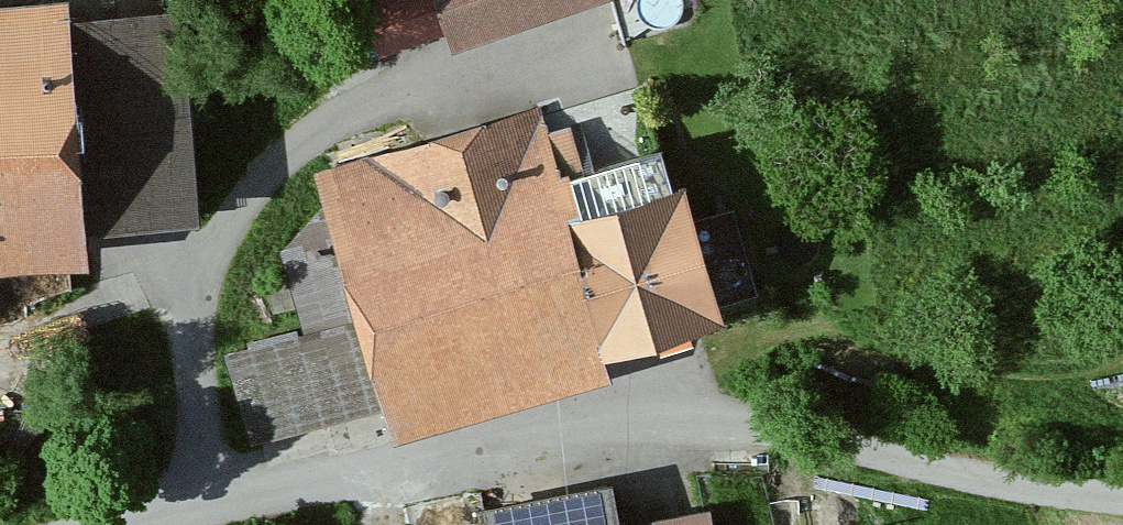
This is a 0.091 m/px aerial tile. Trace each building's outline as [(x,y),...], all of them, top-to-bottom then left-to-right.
[(454,48),(598,0),(438,0),(454,48)] [(95,273),(92,236),(206,228),(191,23),(71,32),(70,12),(0,17),(0,280),(95,273)] [(393,413),(403,448),(612,386),(605,363),(730,326),(690,190),(676,194),(666,159),(565,189),(543,115),(316,183),(359,326),(226,366),(252,454),(393,413)] [(480,514),(482,524),(620,524),(612,486),(480,514)] [(714,512),(653,524),(717,524),(714,512)]
